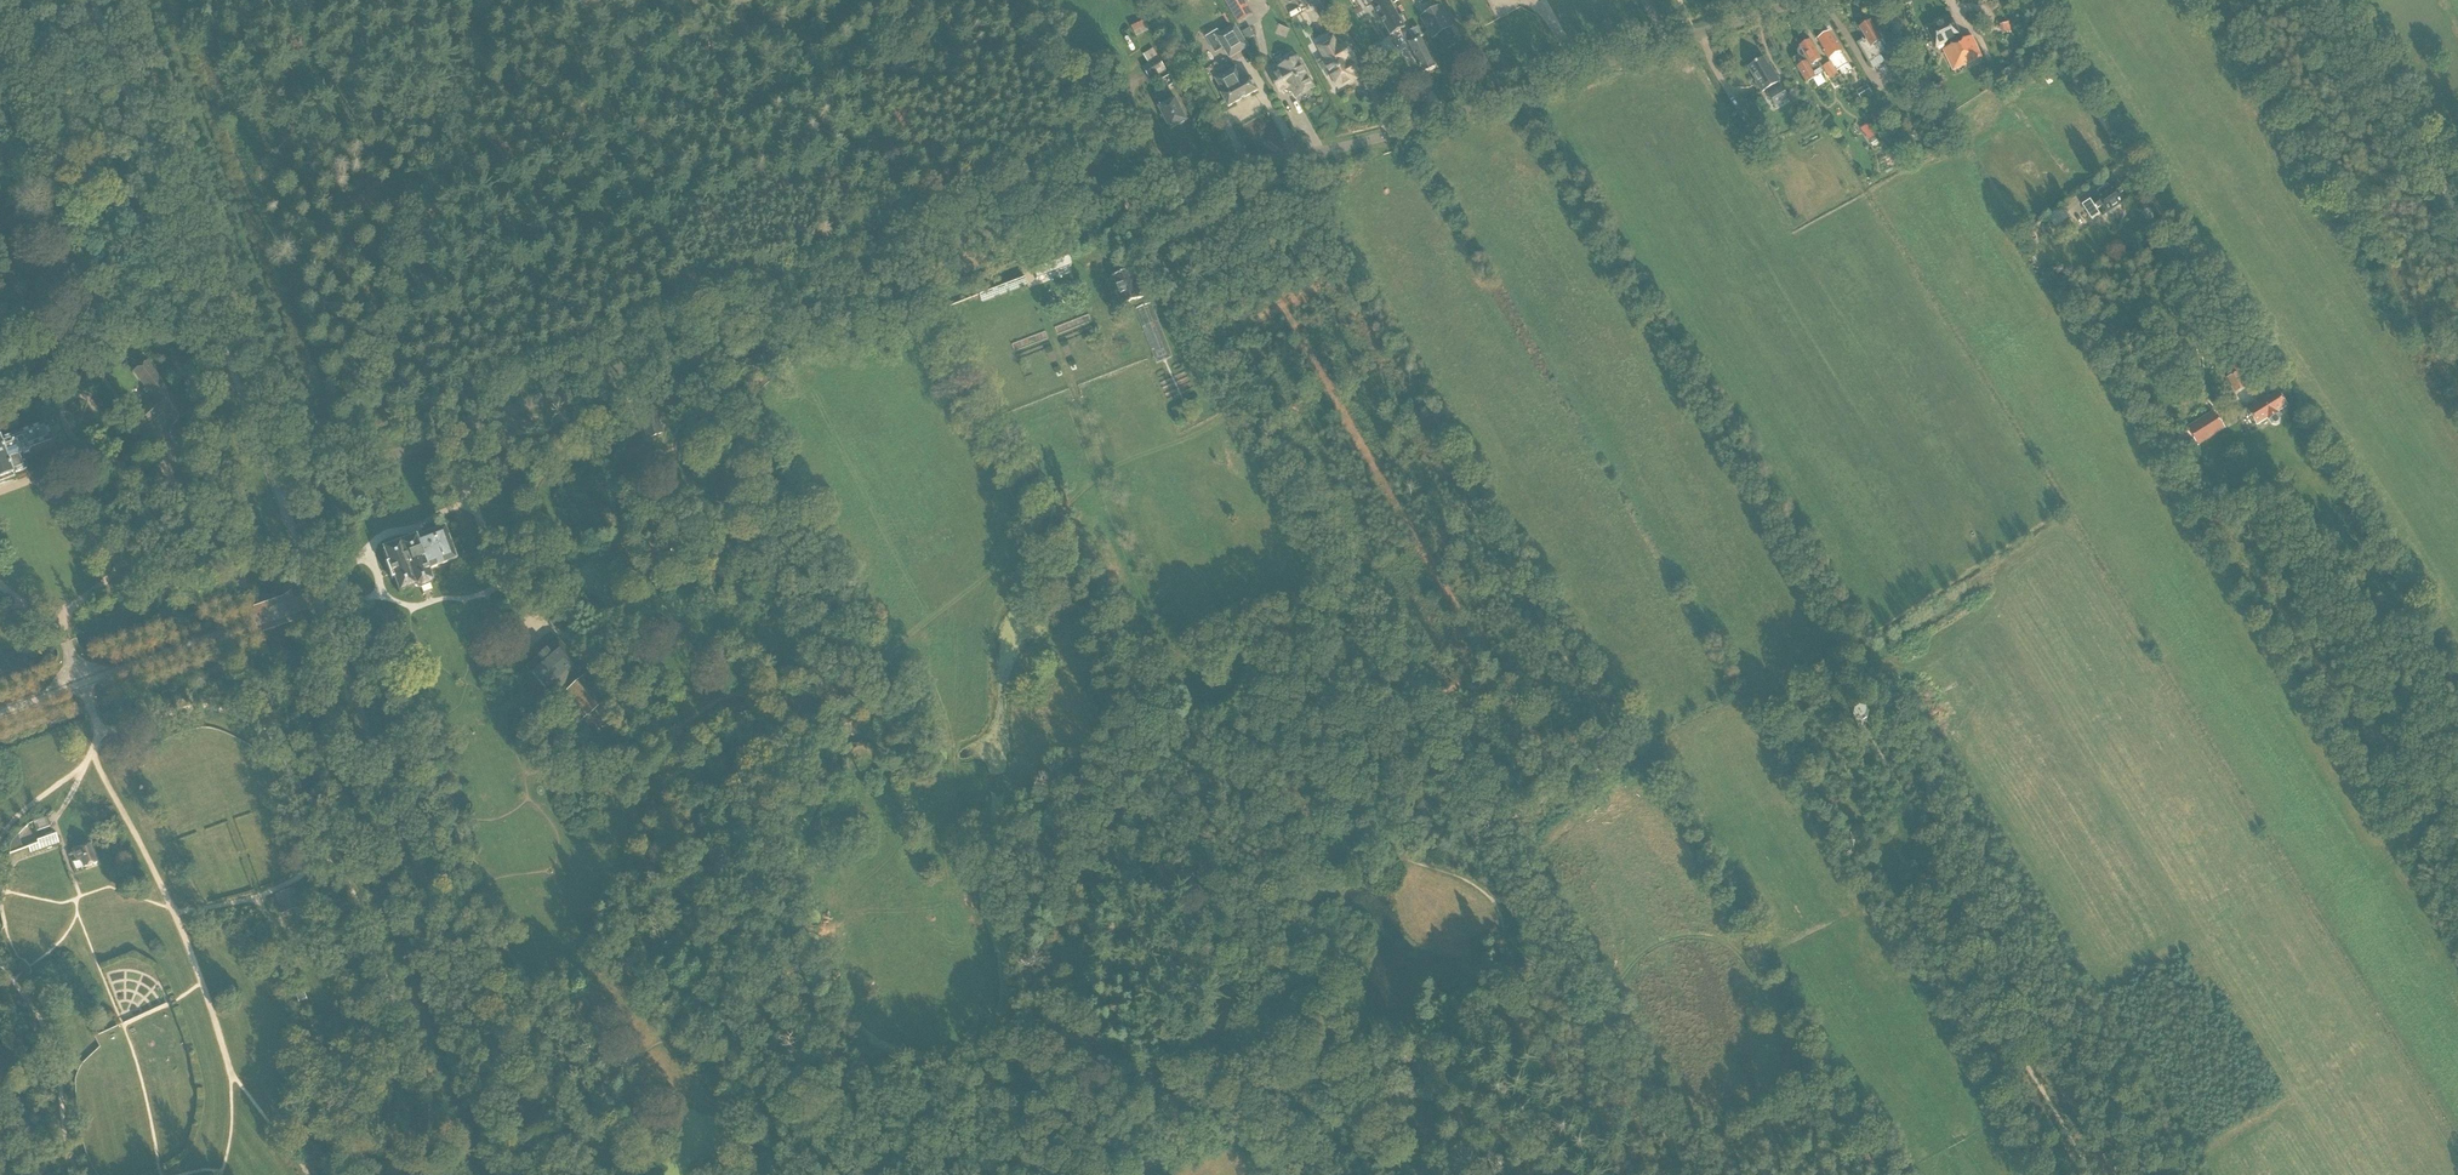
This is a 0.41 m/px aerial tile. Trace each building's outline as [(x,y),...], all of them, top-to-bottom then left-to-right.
[(1370,5),(1372,4),(1390,35),(1405,27),(1390,0),(1367,0),(1370,5)] [(1440,5),(1421,16),(1429,31),(1434,28),(1446,49),(1458,43),(1449,26),(1452,24),(1440,5)] [(1235,21),(1246,15),(1243,10),(1232,16),(1235,21)] [(1953,70),(1982,57),(1971,35),(1959,41),(1957,38),(1961,36),(1952,18),(1927,30),(1936,48),(1944,44),(1945,48),(1943,49),(1953,70)] [(1874,58),(1887,51),(1881,41),(1883,40),(1879,33),(1881,32),(1877,26),(1874,28),(1869,21),(1860,27),(1867,38),(1863,40),(1863,39),(1862,39),(1863,41),(1858,44),(1869,62),(1874,59),(1874,60),(1875,60),(1874,58)] [(1230,57),(1248,46),(1235,26),(1217,37),(1230,57)] [(1250,27),(1242,32),(1247,40),(1254,35),(1250,27)] [(1424,74),(1436,68),(1420,37),(1423,35),(1418,27),(1404,33),(1424,74)] [(1374,52),(1387,46),(1382,37),(1380,39),(1375,30),(1365,35),(1374,52)] [(1841,67),(1847,63),(1840,52),(1842,51),(1837,43),(1835,44),(1828,33),(1819,38),(1826,50),(1824,51),(1829,59),(1834,56),(1841,67)] [(1352,66),(1350,66),(1347,62),(1353,59),(1354,56),(1346,43),(1338,48),(1333,38),(1318,46),(1324,57),(1318,61),(1327,78),(1331,75),(1338,87),(1354,78),(1355,75),(1353,73),(1355,71),(1355,69),(1354,67),(1352,66)] [(1807,83),(1822,73),(1816,63),(1821,59),(1810,40),(1800,46),(1800,47),(1798,51),(1798,55),(1793,58),(1798,66),(1797,67),(1807,83)] [(1150,79),(1166,70),(1154,48),(1142,55),(1147,63),(1143,66),(1150,79)] [(1278,67),(1280,72),(1272,77),(1280,91),(1283,90),(1284,91),(1292,93),(1293,93),(1295,95),(1312,86),(1307,77),(1308,76),(1296,56),(1278,67)] [(1773,102),(1786,95),(1779,82),(1780,82),(1770,66),(1769,66),(1764,58),(1748,67),(1757,82),(1756,83),(1762,93),(1766,90),(1773,102)] [(1853,76),(1859,72),(1854,63),(1848,67),(1853,76)] [(1831,79),(1837,75),(1831,65),(1825,68),(1831,79)] [(1228,107),(1258,90),(1251,77),(1244,81),(1236,68),(1216,79),(1223,93),(1221,94),(1228,107)] [(1933,87),(1939,100),(1950,95),(1943,81),(1933,87)] [(1867,86),(1857,92),(1861,99),(1871,93),(1867,86)] [(1171,129),(1186,121),(1175,100),(1170,102),(1165,92),(1157,97),(1162,107),(1160,108),(1163,115),(1164,119),(1166,123),(1167,122),(1171,129)] [(1815,124),(1800,132),(1804,139),(1819,130),(1815,124)] [(1910,130),(1910,133),(1912,136),(1915,137),(1918,135),(1919,131),(1917,128),(1913,128),(1910,130)] [(2130,199),(2118,180),(2109,186),(2108,183),(2097,190),(2098,193),(2090,198),(2090,199),(2082,204),(2092,219),(2100,214),(2102,217),(2130,199)] [(2062,239),(2075,229),(2068,218),(2054,228),(2062,239)] [(1036,280),(1071,266),(1064,250),(1030,263),(1036,280)] [(1141,298),(1149,295),(1138,267),(1130,270),(1114,276),(1125,305),(1142,299),(1141,298)] [(981,301),(1027,283),(1025,277),(979,294),(981,301)] [(107,313),(101,304),(95,308),(101,318),(107,313)] [(1156,362),(1173,355),(1151,304),(1135,310),(1156,362)] [(173,424),(186,414),(184,411),(185,411),(177,400),(176,400),(147,361),(135,370),(155,398),(150,402),(149,401),(142,406),(143,407),(136,412),(145,424),(163,411),(173,424)] [(2238,361),(2223,371),(2236,391),(2244,386),(2236,373),(2243,369),(2238,361)] [(2277,412),(2286,406),(2277,392),(2268,398),(2265,394),(2256,400),(2257,403),(2247,409),(2257,425),(2267,418),(2268,419),(2278,413),(2277,412)] [(2198,443),(2223,427),(2214,413),(2189,428),(2198,443)] [(51,440),(46,423),(1,440),(0,438),(0,483),(15,478),(13,474),(26,469),(21,455),(29,452),(28,448),(51,440)] [(421,535),(383,548),(389,563),(386,564),(392,579),(394,578),(400,592),(415,586),(415,587),(421,588),(430,585),(432,581),(428,569),(456,559),(445,527),(421,536),(421,535)] [(672,557),(682,556),(679,540),(670,542),(672,557)] [(551,695),(583,669),(558,640),(546,650),(546,649),(538,656),(538,657),(527,667),(551,695)] [(578,723),(605,700),(585,677),(567,692),(572,697),(562,705),(578,723)] [(838,733),(857,733),(857,716),(838,716),(838,733)] [(904,814),(924,814),(923,800),(904,801),(904,814)] [(39,828),(50,824),(48,817),(36,821),(39,828)] [(32,853),(60,843),(57,834),(38,840),(37,835),(24,840),(26,847),(27,848),(30,847),(32,853)] [(84,867),(98,863),(92,844),(79,848),(79,850),(75,851),(78,860),(81,859),(84,867)] [(282,912),(300,906),(293,887),(275,894),(282,912)] [(306,991),(297,994),(300,1001),(308,998),(306,991)]
